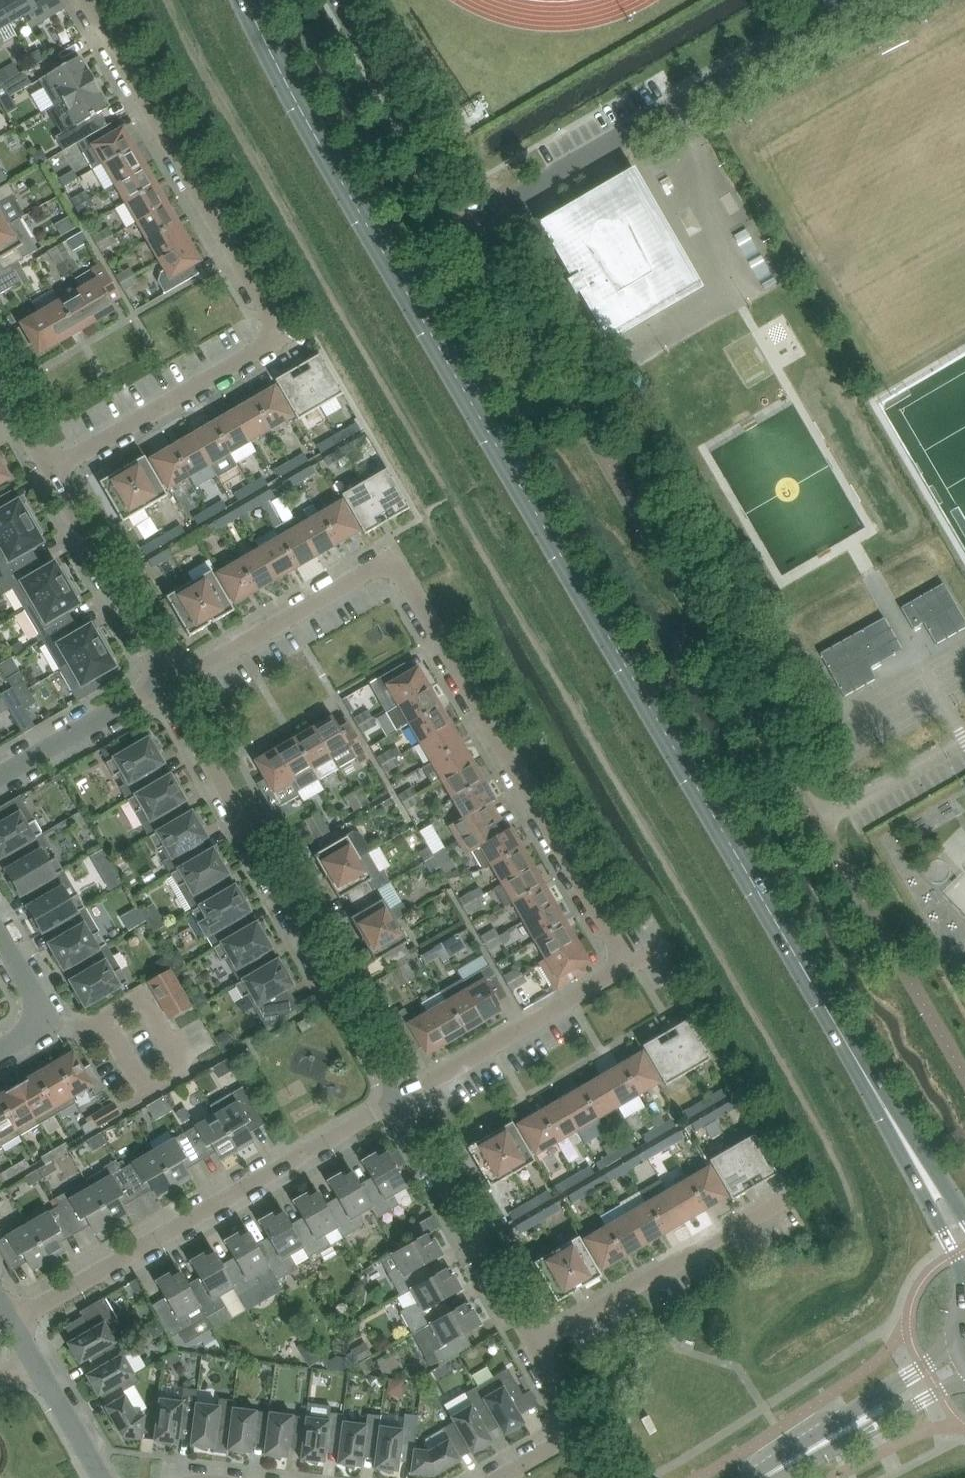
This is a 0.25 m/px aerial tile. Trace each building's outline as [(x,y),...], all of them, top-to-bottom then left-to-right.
[(0,7),(0,28),(9,23),(0,7)] [(38,80),(53,106),(95,82),(89,72),(88,72),(79,57),(38,80)] [(7,115),(18,109),(10,97),(32,84),(24,72),(0,86),(0,102),(7,115)] [(100,93),(101,92),(95,82),(53,106),(54,106),(63,101),(70,114),(66,116),(64,119),(64,123),(68,130),(55,138),(63,151),(78,143),(107,126),(102,112),(108,108),(100,93)] [(107,126),(78,143),(94,171),(104,165),(135,148),(123,128),(112,135),(107,126)] [(104,165),(94,171),(105,190),(115,184),(145,167),(135,148),(104,165)] [(145,167),(115,184),(126,203),(156,185),(145,167)] [(73,170),(59,179),(63,186),(78,178),(73,170)] [(581,291),(601,326),(627,310),(632,319),(673,295),(668,287),(692,273),(640,182),(622,193),(620,190),(611,195),(613,198),(548,236),(573,277),(567,281),(575,295),(581,291)] [(13,195),(15,194),(9,183),(0,188),(0,203),(13,195)] [(126,203),(114,209),(125,228),(137,222),(167,204),(156,185),(126,203)] [(71,200),(75,207),(90,199),(86,192),(71,200)] [(94,206),(90,199),(75,207),(79,214),(94,206)] [(137,222),(148,240),(178,223),(167,204),(137,222)] [(10,224),(0,207),(0,230),(10,224)] [(0,230),(0,265),(6,276),(14,271),(11,266),(18,262),(25,258),(31,254),(38,249),(32,239),(20,218),(10,224),(0,230)] [(159,259),(189,241),(178,223),(148,240),(159,259)] [(93,237),(97,245),(112,236),(107,229),(93,237)] [(116,243),(112,236),(97,245),(101,252),(116,243)] [(159,268),(156,281),(158,285),(164,295),(199,274),(194,265),(200,261),(189,241),(159,259),(163,266),(159,268)] [(63,243),(55,247),(64,261),(71,257),(63,243)] [(57,265),(64,261),(55,247),(48,251),(57,265)] [(97,280),(78,291),(96,321),(115,310),(111,303),(120,298),(121,297),(101,264),(91,270),(97,280)] [(21,267),(14,271),(22,286),(29,281),(21,267)] [(116,277),(120,284),(134,276),(130,268),(116,277)] [(0,279),(0,294),(13,286),(15,290),(22,286),(14,271),(6,276),(0,279)] [(139,283),(134,276),(120,284),(124,291),(139,283)] [(78,291),(60,302),(77,332),(96,321),(78,291)] [(77,332),(60,302),(41,313),(58,343),(77,332)] [(39,354),(58,343),(41,313),(21,324),(39,354)] [(320,354),(297,368),(320,407),(343,394),(330,372),(320,354)] [(278,386),(275,388),(291,415),(294,414),(297,420),(320,407),(297,368),(275,381),(278,386)] [(275,387),(254,399),(271,429),(291,416),(291,415),(275,388),(275,387)] [(250,441),(271,429),(254,399),(233,412),(250,441)] [(229,453),(250,441),(233,412),(213,424),(229,453)] [(356,423),(336,435),(341,442),(361,430),(356,423)] [(213,424),(192,436),(209,465),(217,478),(237,466),(229,453),(213,424)] [(321,453),(341,442),(336,435),(317,446),(321,453)] [(364,435),(344,447),(348,454),(368,443),(364,435)] [(209,465),(192,436),(171,448),(188,477),(209,465)] [(328,466),(348,454),(344,447),(324,458),(328,466)] [(151,460),(151,461),(167,488),(168,489),(188,477),(171,448),(151,460)] [(304,453),(290,462),(294,469),(308,461),(304,453)] [(145,509),(167,496),(164,490),(167,488),(151,461),(148,463),(144,457),(122,470),(145,509)] [(10,478),(0,461),(0,484),(10,478)] [(275,470),(279,478),(294,469),(290,462),(275,470)] [(311,466),(298,474),(302,481),(316,473),(311,466)] [(364,482),(387,522),(410,509),(387,469),(364,482)] [(145,509),(122,470),(99,483),(122,522),(145,509)] [(286,490),(302,481),(298,474),(282,483),(286,490)] [(264,477),(249,486),(253,493),(268,484),(264,477)] [(365,534),(387,522),(364,482),(342,495),(346,501),(342,503),(358,531),(362,529),(365,534)] [(239,501),(253,493),(249,486),(234,494),(239,501)] [(271,490),(257,498),(261,505),(275,497),(271,490)] [(246,514),(261,505),(257,498),(242,507),(246,514)] [(0,507),(0,539),(35,519),(26,504),(22,507),(18,501),(2,510),(0,507)] [(223,501),(207,510),(212,517),(227,508),(223,501)] [(342,502),(321,514),(338,544),(359,532),(358,531),(342,503),(342,502)] [(198,525),(212,517),(207,510),(194,518),(198,525)] [(230,513),(215,522),(219,529),(234,521),(230,513)] [(321,514),(300,526),(317,556),(338,544),(321,514)] [(35,519),(0,539),(0,568),(5,578),(32,562),(26,552),(42,542),(39,537),(43,534),(35,519)] [(205,537),(219,529),(215,522),(201,530),(205,537)] [(287,522),(275,530),(280,538),(296,568),(317,556),(300,526),(292,531),(287,522)] [(181,525),(161,537),(165,544),(185,533),(181,525)] [(146,556),(165,544),(161,537),(141,548),(146,556)] [(188,538),(168,549),(173,557),(192,545),(188,538)] [(280,538),(259,550),(276,579),(296,568),(280,538)] [(153,568),(173,557),(168,549),(149,561),(153,568)] [(238,562),(255,591),(276,579),(259,550),(238,562)] [(0,581),(0,588),(4,594),(12,589),(24,609),(71,581),(62,566),(58,569),(54,563),(38,573),(32,562),(5,578),(0,581)] [(206,562),(188,572),(194,581),(189,584),(210,622),(212,624),(220,619),(223,617),(234,611),(230,604),(234,602),(218,575),(215,577),(213,574),(211,571),(206,562)] [(217,574),(218,575),(234,602),(234,603),(255,591),(238,562),(217,574)] [(79,605),(75,599),(79,596),(71,581),(24,609),(42,640),(68,624),(62,614),(79,605)] [(189,637),(212,624),(189,584),(166,597),(189,637)] [(944,584),(901,608),(913,630),(924,624),(936,645),(964,629),(964,621),(944,584)] [(844,697),(876,678),(870,668),(902,650),(884,617),(820,654),(844,697)] [(74,635),(68,624),(42,640),(60,671),(107,644),(98,629),(94,631),(91,625),(74,635)] [(111,661),(116,659),(107,644),(60,671),(78,702),(112,682),(106,672),(115,667),(111,661)] [(418,668),(404,676),(398,667),(377,679),(383,690),(388,687),(399,705),(429,688),(418,668)] [(7,680),(12,688),(24,681),(19,673),(7,680)] [(24,681),(12,688),(25,710),(37,703),(24,681)] [(25,710),(12,688),(0,695),(23,734),(35,727),(25,710)] [(399,705),(387,712),(397,731),(410,724),(440,706),(429,688),(399,705)] [(410,724),(421,743),(451,725),(440,706),(410,724)] [(354,719),(358,726),(372,718),(368,711),(354,719)] [(313,729),(331,759),(332,758),(338,769),(355,758),(358,763),(369,757),(346,719),(337,724),(333,717),(313,729)] [(377,725),(372,718),(358,726),(362,733),(377,725)] [(421,743),(431,761),(462,744),(451,725),(421,743)] [(332,758),(331,759),(313,729),(295,740),(318,780),(338,769),(332,758)] [(120,788),(128,801),(171,776),(170,775),(162,780),(156,768),(164,764),(162,761),(161,762),(158,756),(159,755),(157,752),(160,751),(153,740),(150,741),(149,738),(106,763),(114,777),(118,774),(125,785),(120,788)] [(298,792),(318,780),(295,740),(276,750),(293,781),(292,781),(298,792)] [(431,761),(442,780),(472,763),(462,744),(431,761)] [(300,795),(298,792),(292,781),(293,781),(276,750),(256,762),(266,779),(257,784),(273,811),(300,795)] [(391,750),(377,759),(381,766),(395,757),(391,750)] [(399,764),(395,757),(381,766),(385,773),(399,764)] [(442,780),(453,799),(483,781),(472,763),(442,780)] [(175,777),(172,778),(171,776),(128,801),(149,838),(192,813),(192,812),(184,817),(177,806),(185,801),(184,798),(183,799),(179,793),(180,792),(179,789),(181,788),(175,777)] [(485,806),(495,801),(483,781),(453,799),(464,817),(453,824),(462,838),(493,820),(485,806)] [(398,796),(402,803),(417,795),(413,788),(398,796)] [(351,794),(360,809),(369,803),(361,789),(351,794)] [(355,811),(360,809),(351,794),(346,797),(355,811)] [(421,802),(417,795),(402,803),(407,810),(421,802)] [(2,857),(7,854),(42,834),(20,796),(0,808),(0,859),(2,857)] [(163,862),(171,875),(214,850),(213,849),(205,854),(199,842),(207,838),(205,835),(204,836),(201,830),(202,829),(200,826),(203,825),(196,814),(193,815),(192,813),(149,838),(157,851),(161,848),(168,859),(163,862)] [(323,837),(331,833),(328,828),(320,813),(312,817),(320,832),(323,837)] [(313,836),(320,832),(312,817),(305,821),(313,836)] [(493,820),(462,838),(470,853),(481,872),(492,865),(522,848),(511,828),(509,829),(501,834),(493,820)] [(433,824),(420,831),(434,855),(444,849),(447,847),(433,824)] [(326,877),(368,853),(367,852),(371,850),(361,833),(354,833),(343,839),(337,829),(331,833),(323,837),(320,832),(313,836),(308,839),(312,845),(316,843),(321,851),(314,856),(326,877)] [(50,847),(42,834),(7,854),(14,866),(6,870),(8,873),(12,879),(11,879),(13,882),(10,883),(16,895),(19,893),(21,896),(64,871),(56,858),(52,860),(45,849),(50,847)] [(522,848),(492,865),(503,884),(533,866),(522,848)] [(424,863),(434,858),(428,849),(419,854),(424,863)] [(444,849),(434,855),(445,874),(456,868),(444,849)] [(109,889),(120,882),(100,850),(89,856),(109,889)] [(171,875),(192,912),(235,887),(235,886),(227,891),(220,879),(228,875),(227,872),(226,873),(222,867),(223,866),(221,863),(224,862),(218,851),(215,852),(214,850),(171,875)] [(352,904),(374,891),(390,882),(383,871),(380,873),(368,853),(326,877),(339,899),(346,894),(352,904)] [(440,869),(434,858),(424,863),(431,874),(440,869)] [(503,884),(494,889),(505,908),(513,903),(544,885),(533,866),(503,884)] [(71,884),(64,871),(21,896),(29,892),(35,903),(27,908),(29,910),(30,910),(33,916),(32,916),(34,919),(31,921),(38,932),(41,930),(42,933),(85,908),(78,895),(69,900),(63,888),(71,884)] [(362,940),(396,921),(396,920),(409,912),(390,882),(374,891),(352,904),(358,914),(350,918),(362,940)] [(544,885),(513,903),(524,921),(554,904),(544,885)] [(192,912),(214,949),(257,924),(256,923),(248,928),(242,916),(250,912),(248,909),(247,910),(244,904),(245,903),(243,900),(246,899),(239,888),(237,889),(235,887),(192,912)] [(459,900),(463,907),(477,899),(473,892),(459,900)] [(481,906),(477,899),(463,907),(467,914),(481,906)] [(554,904),(524,921),(535,940),(565,922),(554,904)] [(107,945),(85,908),(42,933),(50,928),(57,940),(49,945),(50,947),(51,947),(55,953),(54,953),(56,956),(53,957),(59,969),(62,967),(64,970),(107,945)] [(396,921),(362,940),(375,961),(382,957),(388,967),(410,954),(404,944),(408,942),(396,921)] [(565,922),(535,940),(546,959),(576,941),(565,922)] [(235,985),(235,986),(278,961),(278,960),(270,965),(263,954),(271,949),(270,946),(269,947),(266,941),(266,940),(265,938),(267,936),(261,925),(258,926),(257,924),(214,949),(221,962),(229,957),(236,968),(232,970),(239,983),(235,985)] [(480,937),(484,944),(499,936),(495,929),(480,937)] [(458,934),(441,944),(449,958),(457,954),(467,948),(458,934)] [(503,943),(499,936),(484,944),(489,952),(503,943)] [(587,961),(576,941),(546,959),(563,988),(587,973),(587,972),(586,973),(581,965),(587,961)] [(434,948),(442,962),(449,958),(441,944),(434,948)] [(107,945),(64,970),(72,965),(78,977),(71,981),(72,984),(73,984),(76,990),(75,990),(77,993),(74,994),(81,1006),(84,1004),(85,1007),(128,982),(121,969),(116,971),(110,960),(114,958),(107,945)] [(280,963),(278,961),(235,986),(243,999),(251,994),(257,1005),(254,1007),(265,1027),(261,1030),(261,1031),(296,1010),(285,990),(293,986),(291,983),(290,984),(287,978),(288,977),(286,974),(289,973),(282,962),(280,963)] [(407,964),(399,968),(408,982),(415,978),(407,964)] [(504,990),(490,966),(463,981),(468,990),(466,991),(483,1021),(503,1010),(495,996),(504,990)] [(401,986),(408,982),(399,968),(392,972),(401,986)] [(503,977),(507,984),(522,975),(518,968),(503,977)] [(191,1007),(169,970),(149,982),(170,1019),(191,1007)] [(526,982),(522,975),(507,984),(511,991),(526,982)] [(441,992),(447,1002),(465,1032),(483,1021),(466,991),(468,990),(463,981),(462,980),(441,992)] [(545,990),(549,996),(559,990),(559,989),(556,984),(545,990)] [(429,1013),(446,1043),(465,1032),(447,1002),(441,992),(421,1003),(427,1014),(429,1013)] [(446,1043),(429,1013),(427,1014),(412,1022),(404,1009),(391,1016),(412,1052),(422,1047),(426,1054),(446,1043)] [(312,1028),(307,1018),(297,1024),(303,1033),(312,1028)] [(688,1020),(673,1028),(665,1033),(688,1073),(711,1059),(688,1020)] [(688,1073),(665,1033),(643,1046),(646,1052),(643,1054),(659,1081),(662,1079),(665,1086),(688,1073)] [(105,1089),(91,1065),(82,1069),(70,1049),(59,1055),(62,1060),(54,1065),(72,1096),(90,1086),(95,1094),(105,1089)] [(639,1094),(659,1082),(659,1081),(643,1054),(642,1053),(622,1065),(639,1094)] [(298,1071),(328,1076),(330,1060),(301,1055),(298,1071)] [(43,1065),(32,1071),(54,1107),(58,1114),(76,1103),(72,1096),(54,1065),(46,1070),(43,1065)] [(639,1094),(622,1065),(601,1077),(618,1106),(639,1094)] [(25,1082),(17,1087),(39,1125),(58,1114),(54,1107),(32,1071),(22,1077),(25,1082)] [(597,1118),(618,1106),(601,1077),(580,1089),(597,1118)] [(0,1090),(0,1101),(20,1136),(39,1125),(17,1087),(8,1092),(5,1087),(0,1090)] [(232,1093),(210,1105),(216,1115),(237,1151),(254,1142),(249,1134),(246,1129),(262,1120),(248,1096),(243,1088),(233,1094),(232,1093)] [(580,1089),(560,1101),(577,1130),(584,1144),(605,1132),(597,1118),(580,1089)] [(724,1089),(704,1100),(709,1108),(728,1096),(724,1089)] [(689,1119),(709,1108),(704,1100),(685,1112),(689,1119)] [(2,1146),(20,1136),(0,1101),(0,1144),(2,1146)] [(539,1113),(556,1142),(577,1130),(560,1101),(539,1113)] [(732,1101),(711,1113),(716,1120),(736,1109),(732,1101)] [(114,1104),(103,1110),(109,1121),(120,1115),(114,1104)] [(519,1126),(535,1153),(535,1154),(556,1142),(539,1113),(518,1125),(519,1126)] [(696,1132),(716,1120),(711,1113),(692,1124),(696,1132)] [(185,1133),(199,1157),(214,1149),(221,1161),(237,1151),(216,1115),(185,1133)] [(672,1119),(658,1128),(662,1135),(676,1127),(672,1119)] [(99,1127),(94,1120),(82,1127),(86,1135),(99,1127)] [(489,1135),(513,1175),(535,1162),(531,1155),(535,1153),(519,1126),(516,1128),(512,1122),(489,1135)] [(647,1143),(662,1135),(658,1128),(643,1136),(647,1143)] [(679,1132),(665,1140),(669,1147),(683,1139),(679,1132)] [(153,1151),(174,1188),(191,1178),(184,1166),(199,1157),(185,1133),(153,1151)] [(490,1188),(501,1181),(513,1175),(489,1135),(467,1148),(490,1188)] [(777,1174),(754,1135),(732,1148),(755,1187),(777,1174)] [(654,1156),(669,1147),(665,1140),(650,1149),(654,1156)] [(66,1143),(54,1150),(58,1158),(71,1150),(66,1143)] [(631,1143),(616,1151),(621,1159),(636,1150),(631,1143)] [(732,1200),(755,1187),(732,1148),(709,1161),(713,1167),(710,1169),(725,1196),(729,1194),(732,1200)] [(362,1192),(378,1218),(399,1205),(394,1195),(407,1188),(384,1149),(362,1162),(375,1184),(363,1191),(362,1192)] [(52,1161),(58,1158),(54,1150),(41,1157),(46,1165),(52,1161)] [(122,1169),(136,1194),(151,1185),(158,1197),(174,1188),(153,1151),(122,1169)] [(607,1167),(621,1159),(616,1151),(602,1160),(607,1167)] [(639,1155),(624,1164),(628,1171),(643,1163),(639,1155)] [(26,1159),(13,1167),(18,1174),(30,1167),(26,1159)] [(52,1161),(46,1165),(38,1170),(43,1179),(57,1170),(52,1161)] [(105,1170),(86,1181),(111,1224),(128,1215),(123,1207),(121,1203),(136,1194),(122,1169),(117,1161),(104,1168),(105,1170)] [(628,1171),(624,1164),(610,1172),(614,1179),(628,1171)] [(5,1182),(18,1174),(13,1167),(1,1174),(5,1182)] [(591,1167),(575,1175),(579,1183),(595,1174),(591,1167)] [(709,1168),(688,1180),(705,1209),(726,1197),(725,1196),(710,1169),(709,1168)] [(377,1218),(378,1218),(362,1192),(363,1191),(350,1169),(328,1182),(341,1204),(328,1211),(328,1212),(343,1238),(365,1225),(359,1215),(371,1208),(377,1218)] [(43,1179),(38,1170),(24,1178),(29,1187),(43,1179)] [(566,1191),(579,1183),(575,1175),(562,1183),(566,1191)] [(598,1179),(583,1188),(587,1195),(602,1186),(598,1179)] [(688,1180),(668,1192),(685,1221),(705,1209),(688,1180)] [(59,1206),(73,1230),(88,1222),(95,1234),(111,1224),(86,1181),(55,1199),(59,1206)] [(573,1203),(587,1195),(583,1188),(569,1196),(573,1203)] [(343,1238),(328,1212),(328,1211),(315,1189),(293,1202),(306,1224),(294,1231),(293,1232),(309,1258),(331,1245),(325,1235),(337,1228),(343,1238)] [(549,1191),(529,1202),(533,1210),(553,1198),(549,1191)] [(668,1192),(647,1204),(664,1233),(685,1221),(668,1192)] [(513,1221),(533,1210),(529,1202),(509,1214),(513,1221)] [(556,1203),(536,1215),(540,1222),(560,1211),(556,1203)] [(626,1216),(643,1245),(664,1233),(647,1204),(626,1216)] [(73,1230),(59,1206),(27,1224),(49,1261),(65,1251),(58,1239),(73,1230)] [(293,1232),(294,1231),(281,1209),(259,1222),(272,1244),(260,1251),(259,1252),(276,1281),(298,1269),(296,1265),(309,1258),(293,1232)] [(540,1222),(536,1215),(516,1226),(521,1234),(540,1222)] [(626,1216),(606,1228),(623,1257),(643,1245),(626,1216)] [(27,1224),(0,1240),(0,1251),(9,1267),(25,1258),(32,1270),(49,1261),(27,1224)] [(585,1240),(586,1241),(601,1268),(602,1269),(623,1257),(606,1228),(585,1240)] [(276,1282),(276,1281),(259,1252),(260,1251),(247,1229),(225,1242),(238,1264),(225,1271),(225,1272),(240,1298),(274,1278),(276,1282)] [(388,1274),(400,1296),(427,1281),(427,1280),(420,1268),(443,1255),(430,1233),(391,1255),(399,1268),(388,1274)] [(556,1250),(579,1289),(602,1276),(598,1270),(601,1268),(586,1241),(582,1243),(579,1237),(556,1250)] [(233,1288),(239,1298),(240,1298),(225,1272),(225,1271),(212,1249),(190,1262),(203,1284),(191,1291),(190,1292),(206,1318),(228,1305),(222,1295),(233,1288)] [(557,1302),(579,1289),(556,1250),(534,1263),(557,1302)] [(400,1312),(413,1335),(447,1316),(446,1315),(439,1303),(462,1290),(450,1268),(427,1280),(427,1281),(400,1296),(401,1297),(411,1291),(418,1303),(400,1312)] [(171,1338),(206,1318),(190,1292),(191,1291),(178,1269),(156,1282),(169,1304),(155,1312),(171,1338)] [(117,1319),(105,1298),(80,1312),(91,1330),(68,1344),(70,1349),(68,1352),(78,1361),(80,1364),(105,1350),(116,1343),(106,1326),(117,1319)] [(415,1334),(427,1355),(431,1352),(439,1366),(466,1351),(459,1337),(481,1325),(469,1303),(446,1315),(447,1316),(413,1335),(415,1334)] [(157,1320),(145,1326),(149,1334),(157,1336),(164,1332),(157,1320)] [(98,1396),(108,1390),(135,1375),(116,1343),(105,1350),(111,1361),(86,1375),(89,1381),(87,1383),(96,1393),(98,1396)] [(524,1396),(508,1369),(476,1387),(492,1415),(504,1436),(507,1434),(520,1430),(519,1427),(525,1423),(513,1403),(524,1396)] [(135,1375),(108,1390),(115,1402),(105,1408),(122,1437),(124,1437),(125,1441),(139,1439),(142,1439),(145,1416),(137,1415),(123,1392),(139,1383),(135,1375)] [(181,1415),(194,1417),(196,1404),(198,1390),(184,1388),(161,1385),(159,1399),(154,1441),(157,1441),(170,1447),(172,1443),(178,1444),(178,1440),(181,1415)] [(481,1422),(492,1415),(476,1387),(464,1394),(471,1406),(450,1418),(453,1423),(467,1446),(472,1454),(475,1452),(488,1449),(487,1445),(493,1442),(481,1422)] [(219,1406),(196,1404),(194,1417),(191,1446),(194,1446),(207,1451),(208,1448),(215,1449),(217,1425),(230,1427),(233,1408),(234,1401),(219,1399),(219,1406)] [(302,1450),(301,1459),(304,1460),(317,1465),(318,1462),(325,1462),(326,1454),(328,1439),(340,1441),(343,1422),(344,1414),(330,1413),(331,1405),(308,1402),(306,1417),(304,1431),(302,1450)] [(255,1424),(268,1426),(269,1413),(233,1408),(230,1427),(227,1450),(231,1451),(244,1456),(245,1452),(251,1453),(255,1424)] [(304,1431),(306,1417),(269,1413),(268,1426),(264,1455),(268,1455),(280,1460),(282,1457),(288,1458),(292,1429),(304,1431)] [(364,1443),(377,1445),(379,1427),(381,1416),(367,1414),(366,1425),(343,1422),(340,1441),(337,1464),(341,1465),(354,1470),(355,1466),(361,1467),(364,1443)] [(379,1427),(377,1445),(374,1469),(378,1469),(390,1475),(392,1471),(398,1472),(402,1443),(414,1444),(418,1416),(405,1414),(403,1430),(379,1427)] [(411,1473),(414,1474),(424,1477),(428,1477),(429,1476),(434,1476),(461,1461),(460,1460),(456,1452),(467,1446),(453,1423),(441,1430),(425,1439),(425,1444),(429,1451),(414,1450),(412,1464),(411,1473)]
